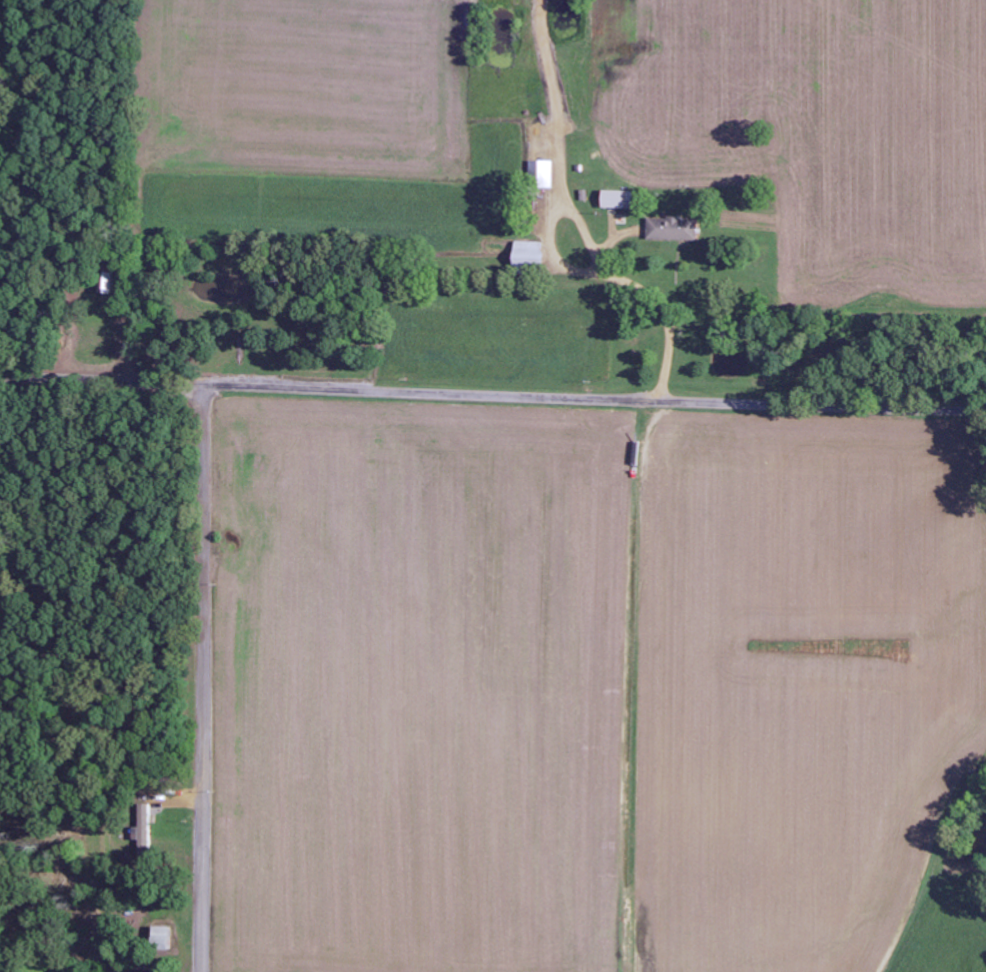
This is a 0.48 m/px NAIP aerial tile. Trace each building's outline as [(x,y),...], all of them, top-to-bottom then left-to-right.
[(538,183),(538,189),(554,189),(553,161),(530,162),(530,183),(538,183)] [(636,192),(603,191),(603,209),(635,209),(636,192)] [(698,241),(699,219),(649,218),(649,241),(698,241)] [(543,271),(544,243),(515,242),(514,270),(543,271)] [(101,294),(115,295),(115,273),(101,273),(101,294)] [(150,804),(139,804),(139,855),(150,855),(150,804)] [(169,927),(152,927),(152,945),(169,946),(169,927)]
